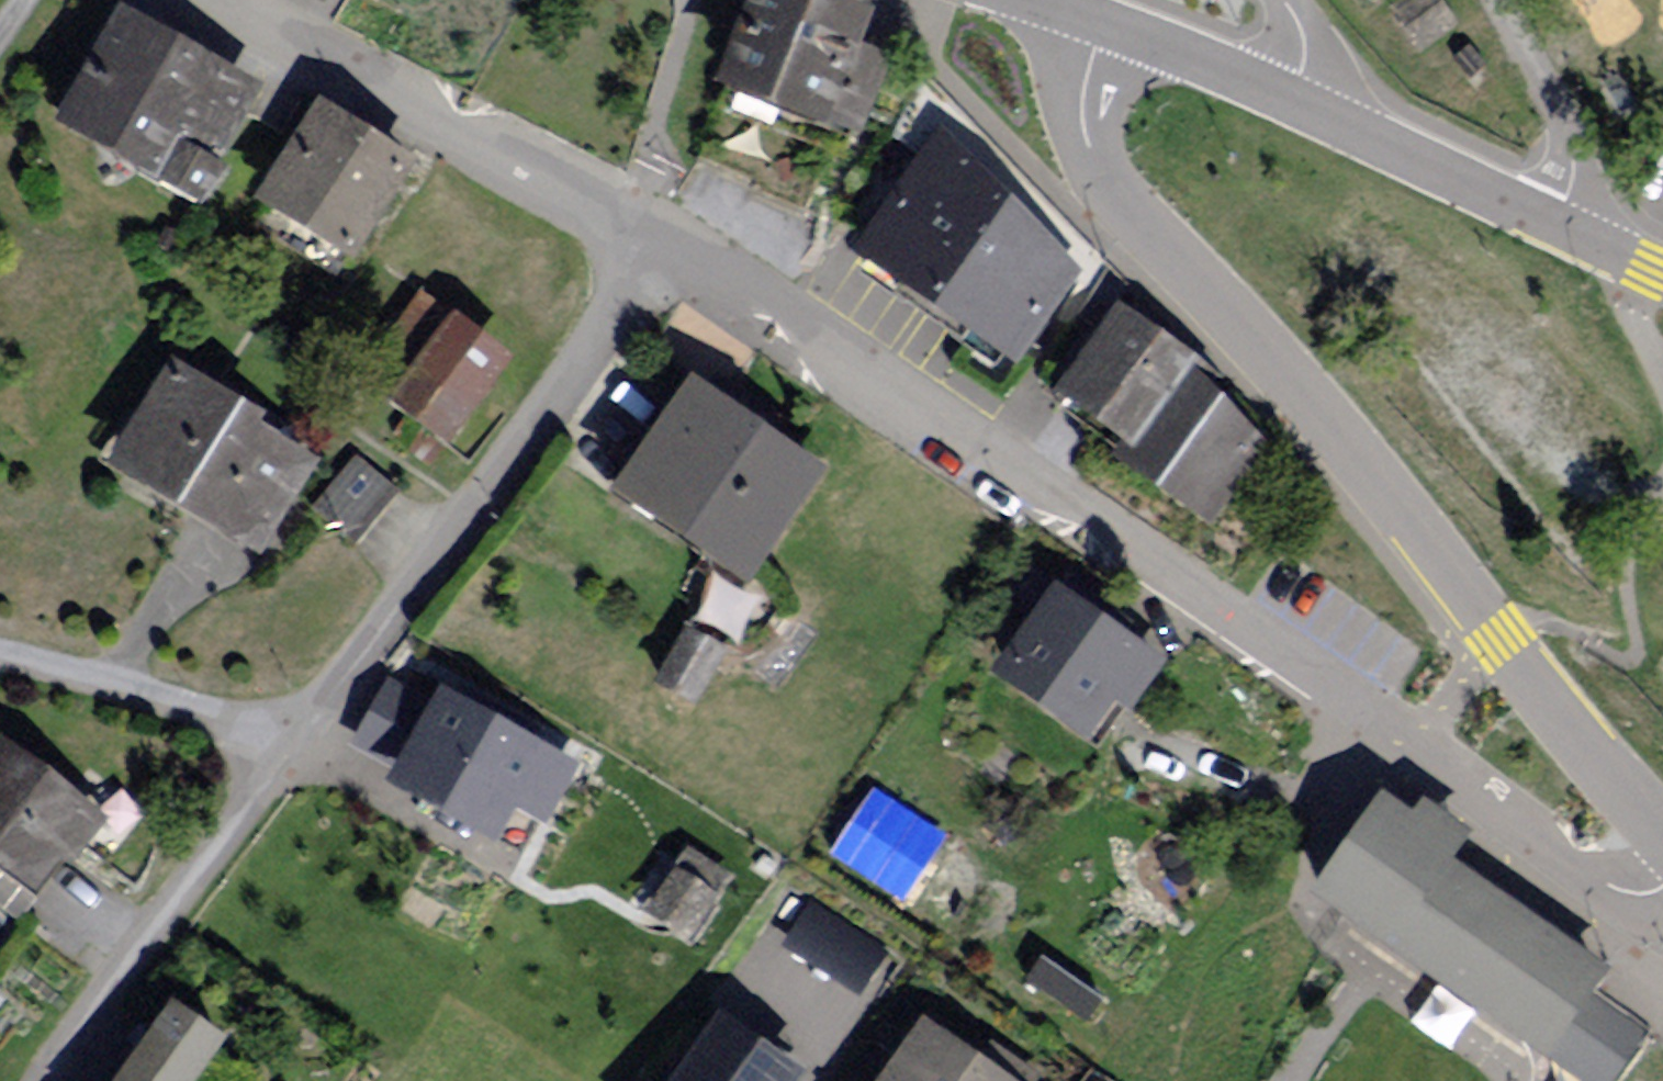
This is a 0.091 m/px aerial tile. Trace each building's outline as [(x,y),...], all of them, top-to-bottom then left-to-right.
[(338,9),(342,0),(320,0),(338,9)] [(840,0),(748,0),(713,90),(857,145),(890,59),(863,48),(876,14),(840,0)] [(1416,44),(1443,23),(1426,0),(1407,0),(1392,11),(1416,44)] [(279,88),(130,5),(65,120),(215,203),(279,88)] [(429,159),(328,96),(265,197),(366,260),(429,159)] [(1082,273),(937,125),(850,258),(1018,373),(1082,273)] [(1234,387),(1118,305),(1050,401),(1211,532),(1271,448),(1234,387)] [(390,402),(446,445),(490,388),(435,345),(390,402)] [(333,450),(176,364),(115,475),(272,561),(333,450)] [(837,469),(698,378),(619,498),(758,589),(837,469)] [(358,544),(401,492),(358,457),(315,509),(358,544)] [(1183,664),(1061,584),(1000,677),(1105,745),(1128,710),(1145,721),(1183,664)] [(661,683),(694,701),(721,651),(687,633),(661,683)] [(595,761),(446,686),(438,703),(387,678),(349,752),(400,777),(390,796),(540,871),(595,761)] [(7,746),(0,755),(0,866),(54,906),(114,825),(7,746)] [(1370,816),(1300,922),(1540,1080),(1541,1080),(1599,994),(1441,889),(1460,860),(1408,826),(1401,837),(1370,816)] [(655,910),(690,935),(728,880),(693,856),(655,910)] [(1087,1022),(1102,1000),(1041,958),(1026,979),(1087,1022)] [(184,1006),(133,1080),(222,1080),(245,1048),(184,1006)] [(1647,1040),(1614,1016),(1574,1072),(1586,1080),(1618,1080),(1647,1040)] [(931,1021),(889,1080),(1018,1080),(931,1021)] [(683,1080),(784,1080),(789,1074),(721,1027),(683,1080)]
